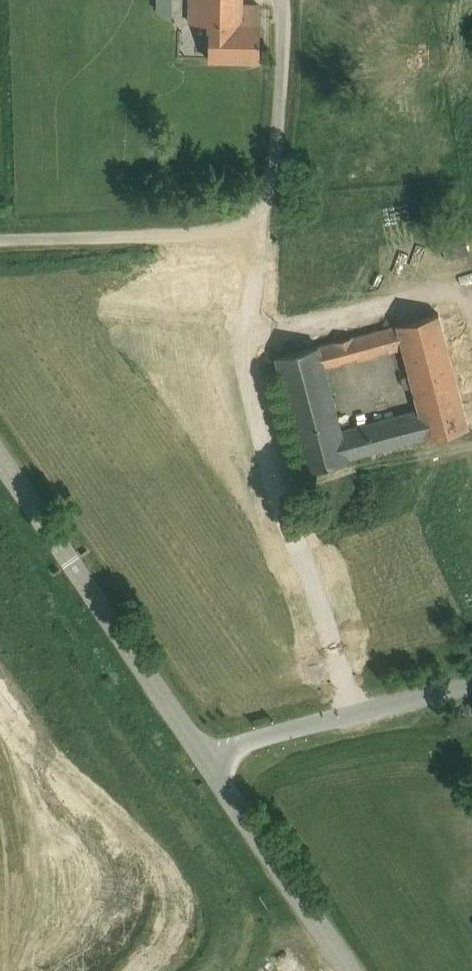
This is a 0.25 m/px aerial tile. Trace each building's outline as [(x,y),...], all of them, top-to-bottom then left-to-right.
[(190,24),(209,24),(209,58),(259,59),(260,22),(259,22),(259,4),(241,4),(241,0),(190,0),(190,24)] [(368,453),(469,426),(471,425),(471,366),(457,308),(319,345),(318,345),(276,356),(306,470),(349,458),(348,458),(368,453)]
